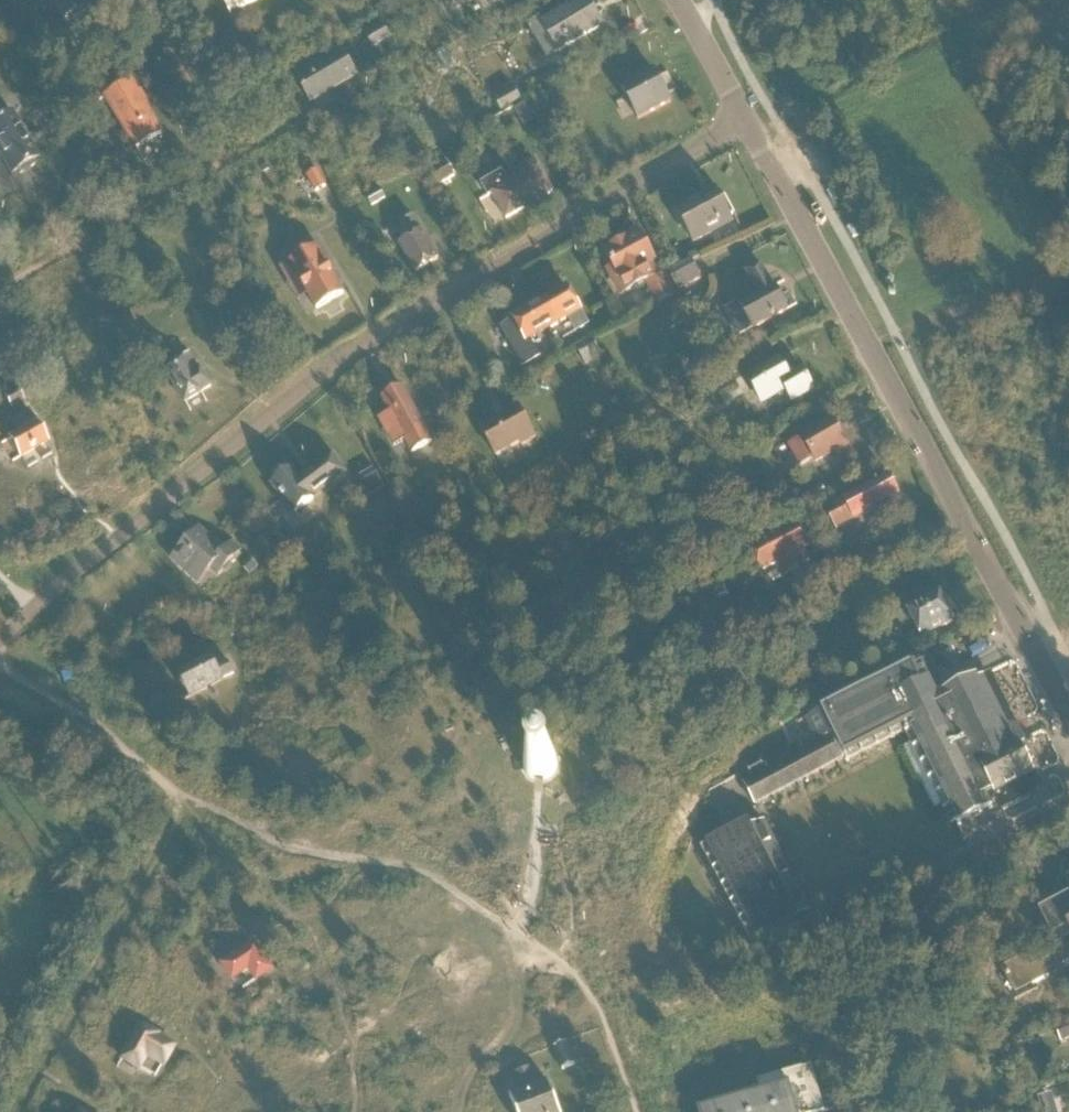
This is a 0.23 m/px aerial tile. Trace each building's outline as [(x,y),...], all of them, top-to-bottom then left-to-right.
[(83,0),(54,0),(65,19),(87,6),(83,0)] [(231,17),(264,0),(222,0),(231,17)] [(602,26),(587,0),(583,0),(543,24),(540,20),(529,26),(548,58),(602,26)] [(383,27),(367,36),(374,47),(390,38),(383,27)] [(297,77),(311,102),(356,76),(341,51),(297,77)] [(228,65),(221,53),(207,62),(214,73),(228,65)] [(654,70),(622,88),(639,120),(671,103),(654,70)] [(106,96),(137,149),(162,135),(131,82),(106,96)] [(514,88),(494,99),(500,111),(521,101),(514,88)] [(550,92),(533,101),(540,114),(556,105),(550,92)] [(529,102),(514,110),(523,127),(538,119),(529,102)] [(12,114),(0,121),(0,157),(11,175),(17,172),(19,175),(34,166),(32,163),(38,159),(12,114)] [(447,160),(431,169),(440,185),(456,176),(447,160)] [(522,176),(516,179),(530,206),(553,192),(534,160),(518,169),(522,176)] [(307,176),(316,192),(327,186),(317,170),(307,176)] [(530,206),(516,179),(508,184),(502,172),(481,184),(488,197),(492,195),(507,219),(530,206)] [(380,188),(366,197),(372,207),(386,199),(380,188)] [(710,231),(735,217),(726,199),(721,201),(718,194),(696,205),(694,202),(677,211),(694,244),(712,234),(710,231)] [(400,245),(416,272),(438,259),(413,216),(400,224),(409,239),(400,245)] [(641,234),(605,253),(613,267),(627,293),(656,277),(648,262),(653,260),(654,259),(641,234)] [(317,248),(291,264),(309,297),(317,310),(344,295),(317,248)] [(682,292),(702,281),(691,262),(671,272),(682,292)] [(740,337),(753,330),(754,330),(788,311),(775,287),(774,288),(761,264),(746,272),(751,281),(745,285),(750,294),(751,293),(754,299),(740,306),(739,304),(725,311),(740,337)] [(665,274),(648,284),(659,304),(676,295),(665,274)] [(555,293),(534,306),(548,331),(569,319),(577,332),(586,327),(590,325),(570,292),(567,286),(555,293)] [(513,318),(514,320),(502,329),(525,368),(541,358),(531,341),(548,331),(534,306),(513,318)] [(161,341),(152,346),(160,359),(169,354),(161,341)] [(592,341),(577,349),(585,365),(601,356),(592,341)] [(166,369),(185,403),(211,388),(200,369),(198,370),(190,355),(166,369)] [(778,358),(746,376),(747,379),(762,403),(763,406),(787,392),(792,401),(813,389),(802,370),(789,378),(782,365),(779,360),(778,358)] [(727,367),(711,377),(712,380),(717,388),(734,378),(729,370),(727,367)] [(402,387),(382,398),(413,453),(433,442),(402,387)] [(17,390),(6,397),(11,406),(23,400),(17,390)] [(536,438),(518,406),(480,427),(496,457),(520,443),(522,446),(536,438)] [(13,421),(19,432),(9,439),(20,458),(47,442),(29,411),(13,421)] [(814,458),(814,459),(816,462),(834,452),(838,459),(840,457),(850,452),(832,421),(802,438),(804,440),(800,442),(799,441),(789,446),(800,467),(810,461),(810,460),(814,458)] [(301,482),(292,470),(273,483),(294,513),(313,500),(312,498),(344,475),(333,459),(301,482)] [(376,469),(361,478),(362,480),(371,495),(386,486),(376,469)] [(837,531),(855,521),(855,522),(900,497),(888,476),(843,500),(826,510),(837,531)] [(822,487),(803,498),(807,506),(827,495),(822,487)] [(761,535),(748,543),(752,550),(763,571),(777,563),(785,577),(794,572),(811,563),(804,549),(810,545),(798,524),(775,537),(764,543),(761,535)] [(232,544),(226,550),(217,542),(211,548),(196,534),(173,560),(198,583),(209,571),(210,571),(211,569),(218,576),(240,551),(232,544)] [(939,595),(897,618),(902,628),(913,622),(922,639),(954,623),(939,595)] [(704,656),(704,661),(717,663),(718,658),(719,650),(705,649),(704,656)] [(182,674),(179,676),(189,697),(193,695),(234,673),(229,662),(217,668),(212,659),(182,674)] [(920,663),(806,720),(818,744),(834,737),(847,764),(905,735),(913,732),(960,826),(958,827),(959,828),(959,829),(963,827),(967,824),(970,823),(975,821),(985,816),(990,813),(994,811),(991,805),(998,801),(1003,811),(1030,798),(1025,788),(1022,782),(1034,775),(1019,745),(1025,742),(1016,724),(1010,727),(1010,726),(1001,730),(976,680),(938,699),(937,697),(920,663)] [(770,771),(744,784),(756,806),(844,759),(833,737),(805,752),(770,771)] [(801,744),(765,763),(770,771),(805,752),(801,744)] [(527,753),(526,756),(525,759),(524,761),(523,764),(524,767),(525,770),(526,773),(527,775),(530,777),(532,779),(535,780),(538,781),(541,781),(543,781),(546,780),(549,779),(551,777),(554,775),(555,773),(557,770),(557,767),(558,764),(557,761),(557,759),(555,756),(554,753),(551,751),(549,750),(546,748),(543,748),(541,747),(538,748),(535,748),(532,750),(530,751),(527,753)] [(759,759),(746,766),(752,777),(764,770),(759,759)] [(749,822),(701,848),(701,849),(707,846),(757,940),(751,943),(752,944),(812,913),(811,911),(765,823),(764,821),(752,828),(749,822)] [(1040,911),(1053,934),(1059,931),(1063,939),(1068,936),(1068,896),(1068,895),(1040,911)] [(254,929),(206,962),(224,988),(272,956),(254,929)] [(1002,969),(1016,996),(1020,994),(1051,977),(1048,973),(1068,962),(1068,949),(1031,970),(1024,957),(1007,966),(1002,969)] [(993,964),(982,963),(980,978),(991,980),(993,964)] [(256,1008),(252,1003),(245,1009),(249,1014),(256,1008)] [(157,1035),(140,1026),(121,1060),(138,1069),(146,1055),(163,1065),(173,1047),(156,1038),(157,1035)] [(1057,1032),(1061,1041),(1068,1038),(1068,1028),(1057,1032)] [(575,1065),(566,1042),(554,1047),(563,1070),(575,1065)] [(1041,1054),(1032,1058),(1039,1072),(1046,1069),(1050,1067),(1045,1057),(1043,1053),(1041,1054)] [(825,1111),(811,1066),(758,1082),(761,1092),(698,1111),(821,1111),(825,1111)] [(515,1076),(516,1080),(513,1081),(518,1093),(510,1096),(516,1111),(560,1111),(548,1082),(541,1085),(536,1072),(533,1074),(531,1069),(515,1076)] [(830,1091),(820,1094),(825,1111),(835,1108),(830,1091)]
